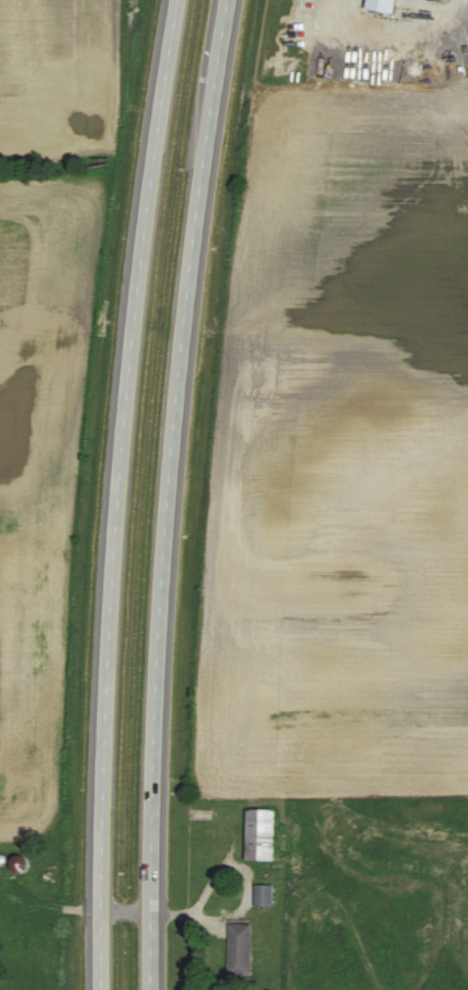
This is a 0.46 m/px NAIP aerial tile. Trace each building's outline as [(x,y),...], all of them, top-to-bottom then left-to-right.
[(398,15),(400,0),(371,0),(370,12),(398,15)] [(275,861),(276,810),(248,810),(247,861),(275,861)] [(275,907),(275,886),(256,885),(256,907),(275,907)] [(253,926),(230,925),(229,972),(253,972),(253,926)]
